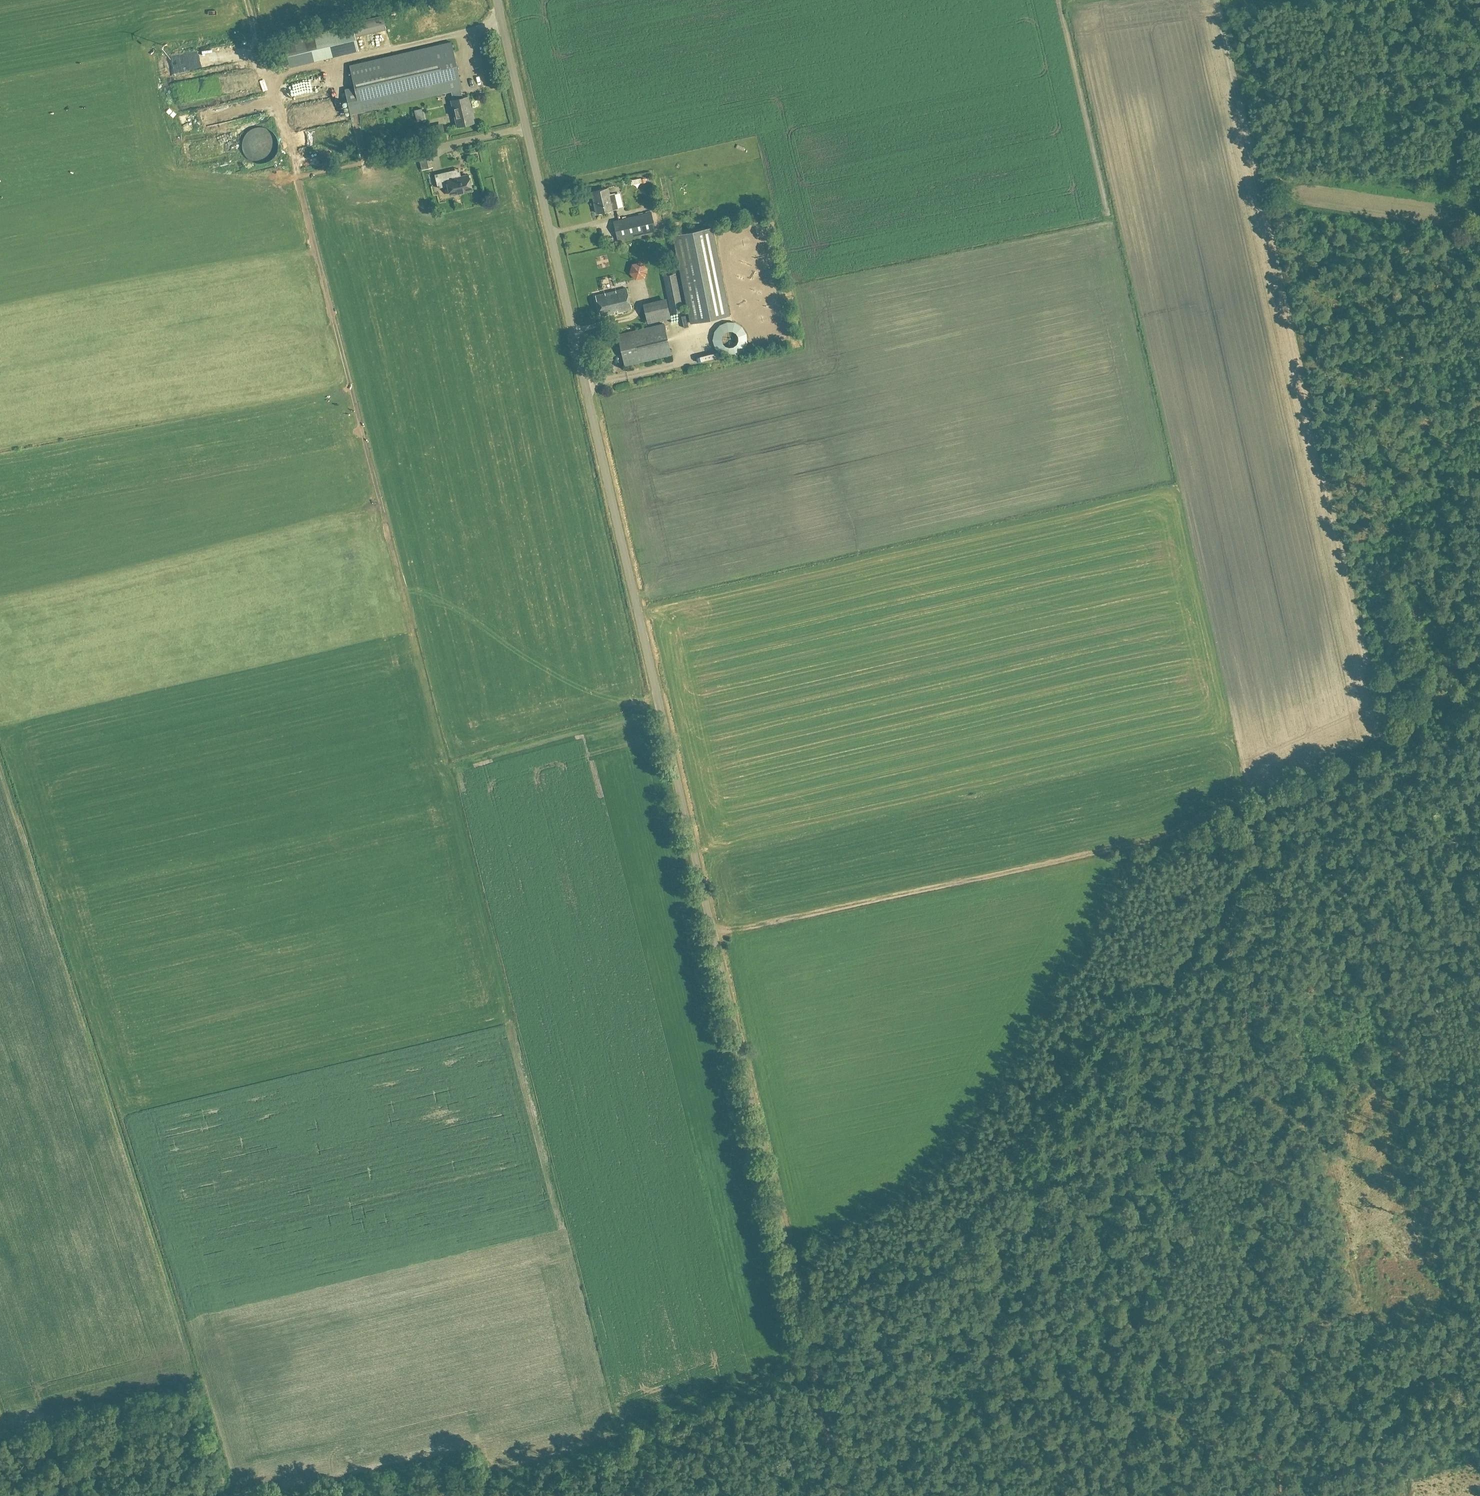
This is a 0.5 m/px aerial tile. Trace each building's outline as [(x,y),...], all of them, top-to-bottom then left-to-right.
[(313,53),(359,45),(355,22),(309,30),(313,53)] [(313,55),(310,38),(287,42),(290,64),(299,62),(299,58),(313,55)] [(350,65),(354,86),(345,88),(350,114),(451,91),(453,100),(451,100),(457,126),(474,122),(468,96),(462,98),(460,89),(461,88),(451,42),(350,65)] [(183,53),(177,54),(179,71),(191,69),(190,61),(184,62),(183,53)] [(300,84),(292,87),(296,98),(304,95),(300,84)] [(380,128),(386,123),(383,117),(376,122),(380,128)] [(444,132),(443,122),(428,125),(430,134),(444,132)] [(270,129),(265,127),(260,127),(255,127),(252,128),(248,131),(246,133),(244,138),(243,140),(242,143),(243,148),(244,153),(247,157),(249,159),(251,160),(256,162),(261,163),(264,163),(268,161),(273,158),(274,156),(277,152),(278,149),(278,144),(278,139),(277,137),(275,134),(272,131),(270,129)] [(431,160),(420,163),(422,169),(432,167),(431,160)] [(460,169),(436,175),(440,189),(450,186),(452,195),(473,189),(470,175),(462,177),(460,169)] [(615,192),(609,194),(608,188),(591,192),(596,213),(618,208),(615,192)] [(651,213),(613,221),(617,239),(655,231),(651,213)] [(690,324),(729,316),(711,227),(672,235),(690,324)] [(636,278),(649,274),(644,258),(632,262),(636,278)] [(663,276),(670,313),(682,310),(675,273),(663,276)] [(600,315),(631,308),(626,288),(596,294),(600,315)] [(670,318),(665,298),(642,304),(647,323),(670,318)] [(670,355),(663,324),(618,335),(625,366),(670,355)] [(701,357),(718,354),(716,348),(699,351),(701,357)]
